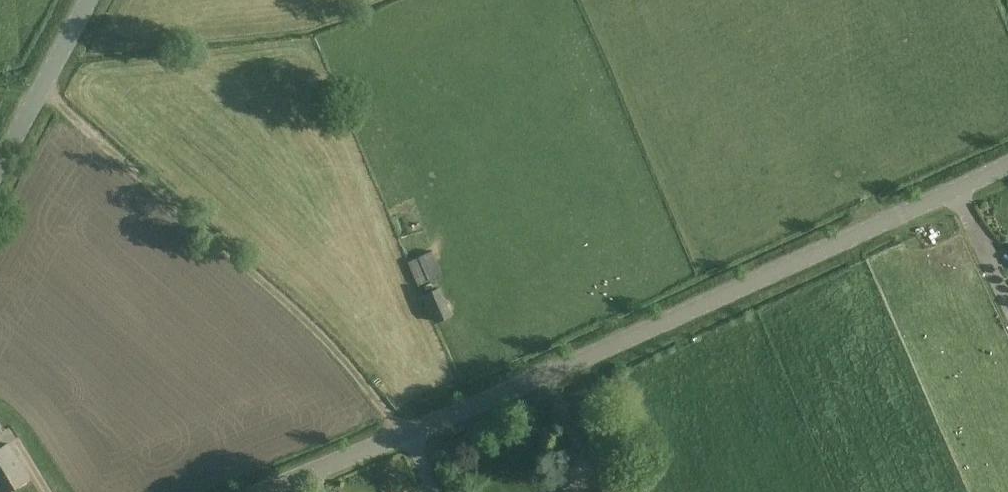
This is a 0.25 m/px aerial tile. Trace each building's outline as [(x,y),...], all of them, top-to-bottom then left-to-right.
[(412,269),(432,259),(423,241),(403,250),(412,269)] [(429,309),(444,304),(434,275),(418,281),(429,309)] [(0,450),(0,491),(1,491),(8,491),(30,479),(9,444),(0,450)] [(613,485),(609,474),(598,479),(603,490),(613,485)]
